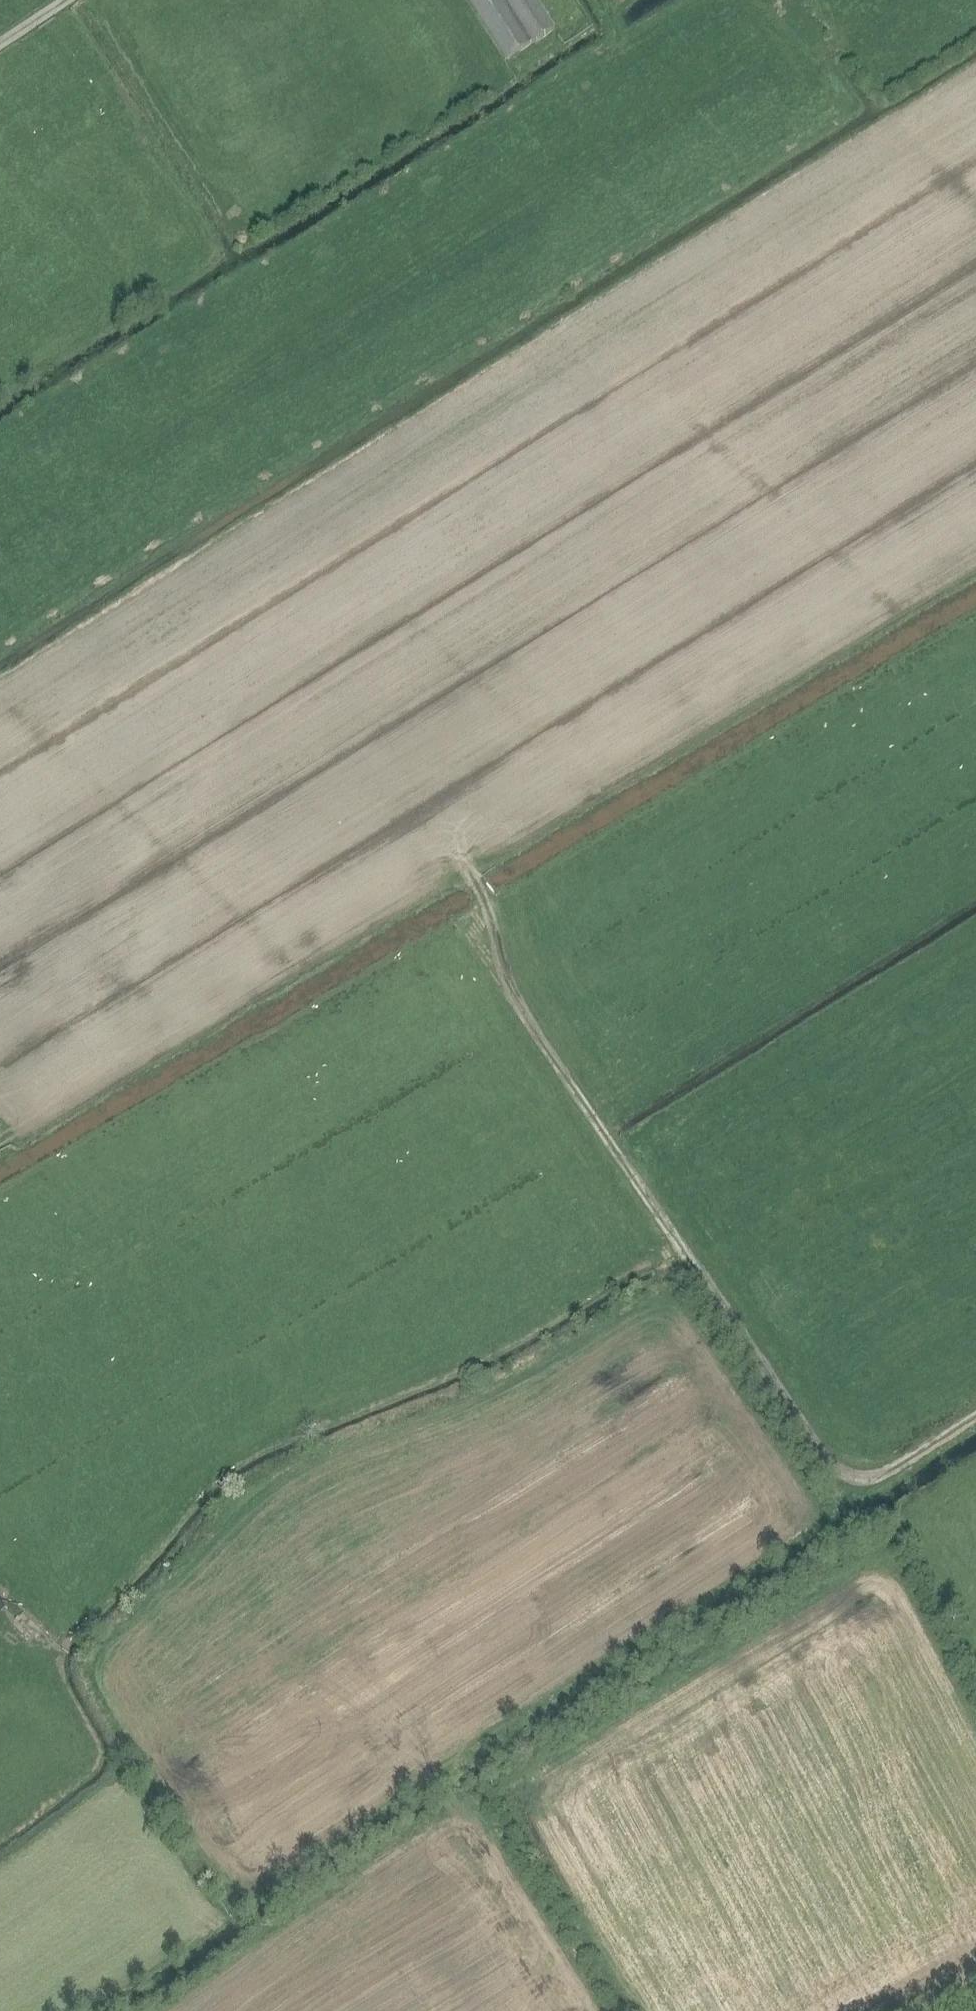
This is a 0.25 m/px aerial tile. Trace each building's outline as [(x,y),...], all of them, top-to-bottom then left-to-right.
[(508,59),(555,29),(537,0),(470,0),(508,59)]
